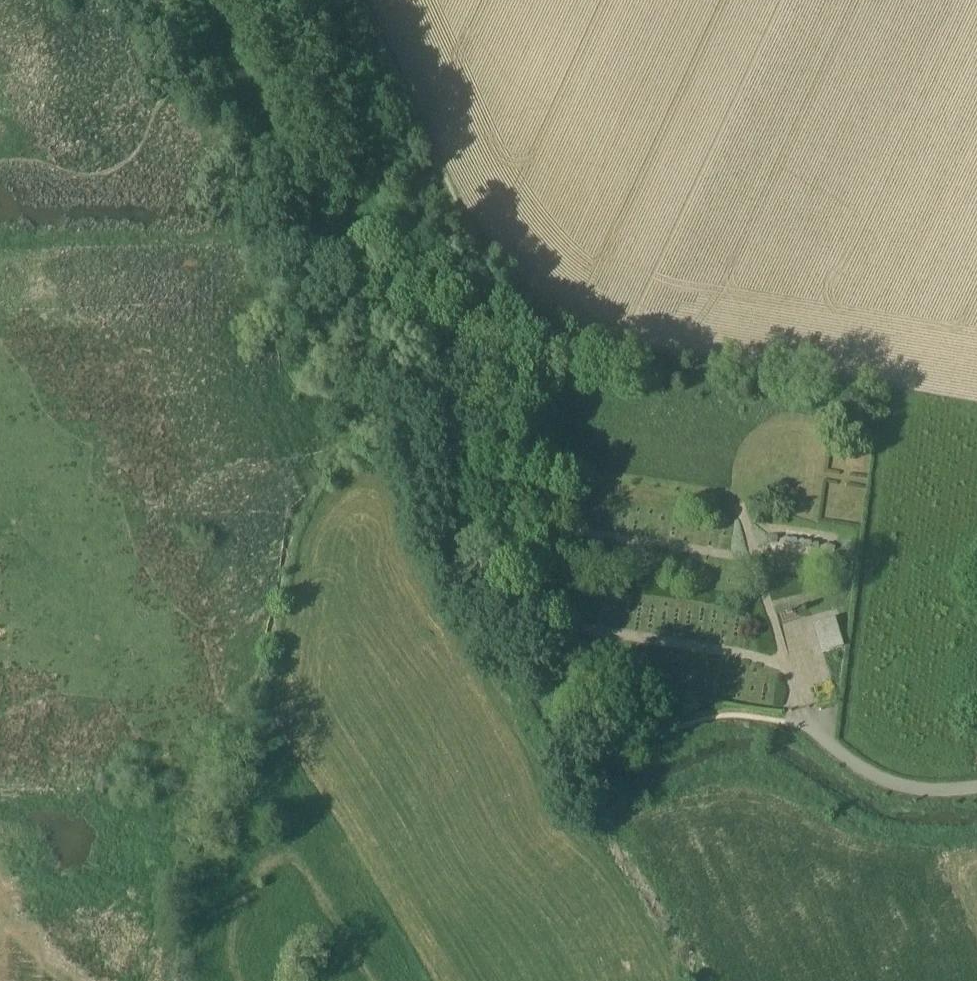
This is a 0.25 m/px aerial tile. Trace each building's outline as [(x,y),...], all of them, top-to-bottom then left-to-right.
[(834,619),(815,625),(822,652),(842,647),(834,619)]
